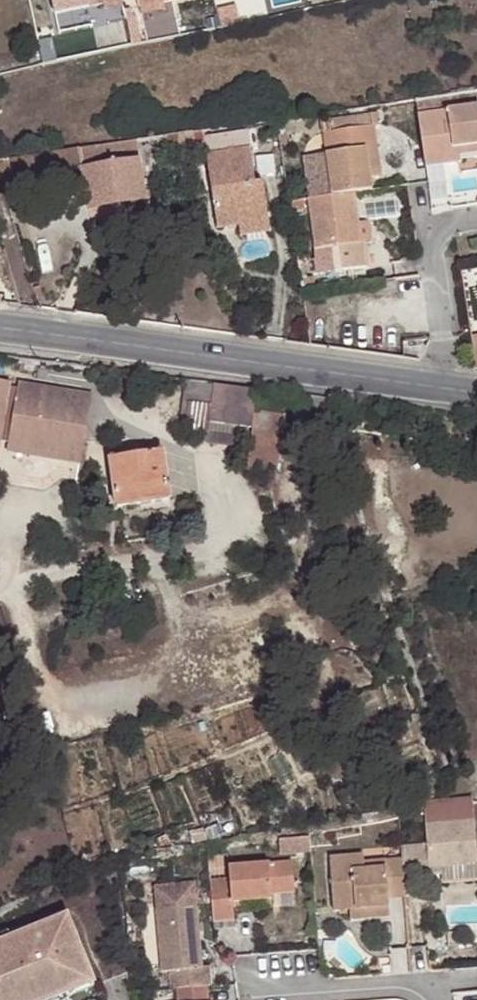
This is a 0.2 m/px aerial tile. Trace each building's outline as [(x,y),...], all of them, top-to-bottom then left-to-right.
[(53,16),(103,5),(102,0),(50,0),(53,16)] [(103,5),(104,11),(121,8),(120,0),(102,0),(103,5)] [(138,9),(161,4),(180,0),(136,0),(138,9)] [(161,4),(138,9),(139,16),(163,11),(161,4)] [(416,119),(422,156),(459,151),(460,157),(476,155),(476,110),(416,119)] [(319,124),(330,197),(351,194),(371,191),(369,177),(367,165),(380,163),(374,127),(380,126),(378,115),(319,124)] [(160,136),(162,145),(191,141),(188,131),(160,136)] [(135,149),(162,145),(160,136),(133,140),(135,149)] [(133,140),(75,149),(80,167),(136,159),(135,149),(133,140)] [(75,149),(43,154),(48,177),(79,171),(80,167),(75,149)] [(213,209),(218,225),(237,223),(267,219),(261,181),(252,183),(248,149),(205,156),(213,209)] [(459,151),(422,156),(424,169),(462,164),(460,157),(459,151)] [(0,161),(0,183),(8,181),(33,179),(29,157),(0,161)] [(136,159),(80,167),(79,171),(86,207),(118,202),(143,198),(136,159)] [(382,175),(380,163),(367,165),(369,177),(382,175)] [(0,183),(0,189),(3,201),(12,199),(8,181),(0,183)] [(330,197),(308,200),(318,274),(366,267),(362,243),(358,244),(356,223),(351,194),(330,197)] [(143,198),(118,202),(121,224),(146,220),(143,198)] [(268,228),(267,219),(237,223),(238,233),(268,228)] [(358,244),(362,243),(370,242),(367,223),(356,223),(358,244)] [(394,278),(378,281),(379,293),(395,291),(394,278)] [(214,386),(215,381),(189,377),(186,401),(192,402),(212,405),(214,386)] [(8,387),(10,385),(0,383),(0,442),(8,387)] [(10,455),(71,465),(81,466),(94,396),(57,389),(22,383),(21,389),(12,445),(10,455)] [(255,390),(214,386),(212,405),(210,422),(251,427),(255,390)] [(12,445),(21,389),(8,387),(0,442),(0,443),(12,445)] [(212,405),(192,402),(189,430),(209,432),(210,422),(212,405)] [(117,505),(168,498),(161,450),(111,457),(117,505)] [(424,805),(425,825),(474,823),(474,803),(424,805)] [(428,870),(429,876),(442,875),(443,884),(476,881),(476,875),(474,823),(425,825),(427,847),(428,870)] [(308,836),(278,838),(279,853),(309,851),(308,836)] [(416,848),(417,870),(428,870),(427,847),(416,848)] [(402,862),(404,880),(419,879),(417,870),(416,848),(401,849),(402,862)] [(210,881),(230,879),(229,868),(228,853),(208,855),(210,881)] [(385,900),(405,899),(404,880),(402,862),(381,863),(381,870),(362,872),(361,863),(360,857),(326,858),(330,913),(346,912),(368,910),(368,902),(385,900)] [(230,879),(210,881),(214,923),(236,922),(234,904),(274,900),(273,894),(273,883),(294,882),(293,862),(229,868),(230,879)] [(381,863),(361,863),(362,872),(381,870),(381,863)] [(295,892),(294,882),(273,883),(273,894),(295,892)] [(154,887),(157,909),(195,906),(193,883),(154,887)] [(386,919),(385,900),(368,902),(368,910),(346,912),(346,922),(386,919)] [(169,972),(171,988),(177,988),(206,986),(210,986),(208,967),(201,968),(195,906),(157,909),(163,973),(169,972)] [(0,940),(0,999),(40,999),(60,992),(58,986),(86,976),(61,916),(0,940)] [(458,932),(447,932),(449,946),(459,946),(458,932)] [(177,988),(178,999),(208,999),(206,986),(177,988)]
